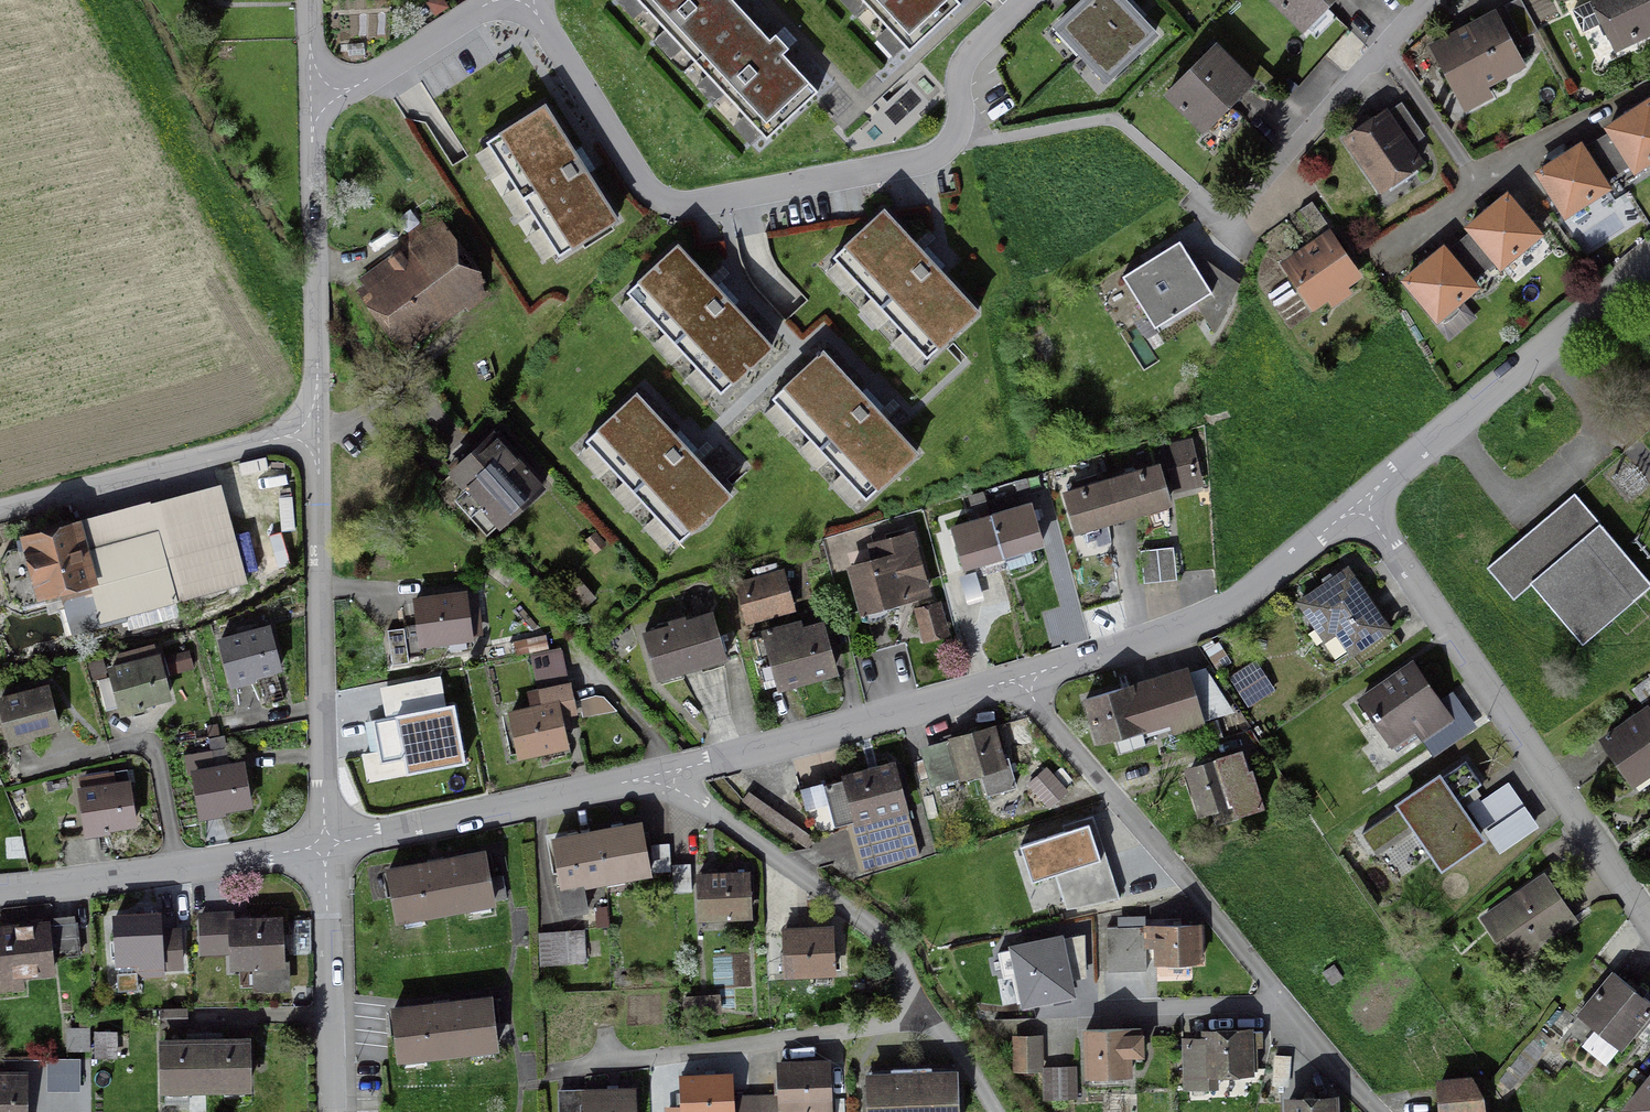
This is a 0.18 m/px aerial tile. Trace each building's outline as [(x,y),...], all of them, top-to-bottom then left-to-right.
[(693,69),(764,147),(819,96),(776,50),(747,19),(729,0),(628,0),(693,69)] [(908,55),(960,7),(953,0),(858,0),(908,55)] [(1120,0),(1082,0),(1050,29),(1078,58),(1105,87),(1156,39),(1137,18),(1129,10),(1121,1),(1120,0)] [(1333,0),(1272,0),(1303,30),(1333,0)] [(1649,32),(1649,0),(1598,0),(1572,12),(1582,33),(1603,23),(1610,38),(1626,31),(1630,41),(1649,32)] [(1518,67),(1491,18),(1434,49),(1458,92),(1478,81),(1481,86),(1518,67)] [(1203,132),(1250,85),(1213,48),(1166,95),(1203,132)] [(1634,172),(1649,161),(1649,105),(1649,103),(1607,130),(1634,172)] [(575,156),(543,105),(486,140),(558,254),(614,219),(575,156)] [(1383,115),(1346,140),(1381,190),(1417,165),(1406,148),(1422,137),(1400,105),(1384,116),(1383,115)] [(1537,174),(1564,216),(1606,189),(1579,148),(1537,174)] [(1467,229),(1499,268),(1537,236),(1506,198),(1467,229)] [(1310,203),(1297,212),(1315,238),(1328,229),(1310,203)] [(406,249),(361,282),(402,337),(439,309),(497,266),(451,205),(401,242),(406,249)] [(931,262),(885,211),(830,260),(921,360),(975,311),(931,262)] [(1328,238),(1286,267),(1312,305),(1354,276),(1328,238)] [(717,291),(679,249),(629,295),(719,395),(770,350),(717,291)] [(1212,295),(1182,249),(1128,283),(1158,330),(1212,295)] [(1442,251),(1404,282),(1436,320),(1474,289),(1442,251)] [(864,397),(822,351),(770,398),(861,498),(913,451),(864,397)] [(678,437),(639,394),(585,443),(675,544),(730,495),(678,437)] [(499,526),(542,486),(495,434),(451,474),(499,526)] [(1163,450),(1172,482),(1196,476),(1188,443),(1163,450)] [(1076,531),(1121,517),(1166,504),(1156,469),(1133,476),(1111,483),(1106,484),(1101,468),(1091,470),(1096,487),(1084,491),(1066,496),(1076,531)] [(1028,480),(1030,488),(1038,486),(1036,478),(1028,480)] [(71,630),(100,622),(100,624),(124,618),(128,632),(179,619),(175,605),(243,587),(216,483),(73,521),(75,528),(89,581),(59,589),(71,630)] [(1574,497),(1573,496),(1486,570),(1512,601),(1530,584),(1581,646),(1649,588),(1597,526),(1596,528),(1573,499),(1574,497)] [(963,568),(1001,557),(1040,545),(1031,516),(1029,507),(990,519),(951,530),(957,548),(963,568)] [(89,581),(75,528),(25,541),(27,547),(5,552),(0,563),(0,569),(9,601),(21,608),(43,602),(41,594),(59,589),(89,581)] [(850,570),(862,612),(924,595),(909,538),(883,545),(872,548),(876,563),(850,570)] [(1175,582),(1172,549),(1139,553),(1142,585),(1175,582)] [(1350,655),(1387,630),(1346,571),(1298,604),(1316,629),(1327,621),(1350,655)] [(982,596),(976,576),(961,580),(967,601),(982,596)] [(746,621),(789,609),(786,599),(781,577),(738,589),(746,621)] [(420,644),(447,641),(448,652),(465,650),(464,639),(475,637),(470,602),(464,603),(463,597),(415,603),(420,644)] [(924,631),(939,627),(934,608),(919,612),(924,631)] [(643,636),(657,680),(723,660),(710,616),(683,623),(682,620),(668,625),(669,628),(643,636)] [(773,665),(779,686),(832,672),(820,629),(796,636),(795,632),(794,628),(773,634),(772,630),(765,631),(766,636),(747,641),(755,670),(773,665)] [(391,667),(407,664),(402,630),(386,632),(391,667)] [(220,644),(231,687),(252,681),(251,676),(277,669),(267,631),(220,644)] [(547,650),(544,637),(511,643),(514,657),(547,650)] [(565,746),(559,717),(574,714),(560,654),(529,661),(536,692),(539,692),(543,709),(500,718),(508,757),(517,755),(518,756),(541,751),(543,762),(565,758),(563,747),(565,746)] [(167,698),(157,660),(110,672),(121,715),(142,710),(141,705),(167,698)] [(1449,720),(1412,666),(1360,702),(1395,753),(1418,738),(1420,740),(1449,720)] [(1244,699),(1261,689),(1248,669),(1232,679),(1244,699)] [(1130,693),(1129,688),(1085,701),(1097,743),(1140,730),(1141,734),(1171,725),(1172,729),(1196,722),(1183,677),(1130,693)] [(1633,692),(1641,703),(1649,697),(1649,680),(1633,692)] [(0,702),(0,709),(10,746),(30,740),(29,735),(55,728),(45,690),(0,702)] [(394,727),(388,696),(361,701),(367,732),(394,727)] [(1602,743),(1626,778),(1649,762),(1649,715),(1648,712),(1602,743)] [(943,742),(944,748),(924,754),(933,787),(980,774),(986,796),(1014,788),(1006,760),(1000,762),(990,729),(943,742)] [(379,786),(426,776),(418,736),(361,748),(369,786),(379,784),(379,786)] [(210,753),(225,750),(223,738),(208,741),(210,753)] [(240,767),(213,772),(210,753),(183,757),(186,777),(193,775),(201,819),(222,815),(221,810),(247,805),(240,767)] [(1360,835),(1372,853),(1413,825),(1441,866),(1477,841),(1452,804),(1480,786),(1464,763),(1360,835)] [(1217,764),(1188,773),(1200,813),(1243,799),(1236,777),(1223,781),(1217,764)] [(904,809),(893,768),(793,794),(813,839),(836,833),(835,828),(847,825),(860,873),(917,858),(904,809)] [(88,792),(79,793),(86,837),(107,834),(106,828),(133,824),(127,786),(111,788),(110,777),(82,781),(82,782),(86,782),(88,792)] [(813,839),(747,791),(740,801),(806,849),(813,839)] [(1032,882),(1101,860),(1089,823),(1073,829),(1020,845),(1032,882)] [(648,873),(639,827),(620,830),(596,835),(576,839),(552,843),(560,887),(557,888),(562,916),(586,912),(581,886),(604,882),(648,873)] [(650,850),(652,871),(669,870),(667,848),(650,850)] [(491,903),(482,856),(387,874),(396,920),(399,920),(401,931),(423,927),(421,916),(465,907),(467,918),(489,914),(487,903),(491,903)] [(672,891),(690,890),(688,869),(671,869),(672,891)] [(747,916),(745,877),(700,879),(700,874),(698,874),(700,918),(747,916)] [(1538,944),(1572,920),(1545,881),(1511,904),(1509,902),(1482,921),(1508,958),(1535,939),(1538,944)] [(278,964),(277,922),(238,923),(238,916),(200,918),(201,954),(232,952),(233,967),(253,966),(257,970),(258,989),(284,988),(283,964),(278,964)] [(159,934),(158,918),(113,920),(115,942),(108,942),(109,957),(115,957),(116,962),(135,961),(135,968),(142,974),(161,973),(161,967),(179,966),(177,933),(159,934)] [(52,926),(55,959),(77,957),(74,923),(52,926)] [(50,973),(46,926),(0,931),(0,979),(50,973)] [(1198,927),(1143,927),(1105,929),(1107,973),(1145,972),(1145,949),(1151,949),(1155,949),(1155,962),(1200,962),(1198,927)] [(785,975),(832,973),(830,932),(798,934),(796,929),(783,929),(784,935),(783,935),(785,975)] [(581,932),(537,935),(539,965),(552,965),(552,966),(584,964),(581,932)] [(1072,995),(1059,941),(1016,951),(1029,1005),(1059,998),(1072,995)] [(1649,1011),(1649,1005),(1612,974),(1577,1018),(1617,1051),(1649,1011)] [(694,999),(683,1000),(685,1017),(696,1016),(694,999)] [(489,1001),(393,1012),(398,1059),(402,1059),(403,1070),(425,1068),(424,1056),(468,1051),(470,1062),(492,1060),(491,1048),(494,1048),(489,1001)] [(158,1011),(159,1027),(186,1027),(185,1011),(158,1011)] [(1128,1062),(1141,1061),(1139,1030),(1085,1032),(1086,1078),(1128,1077),(1128,1062)] [(1205,1042),(1184,1043),(1186,1088),(1208,1087),(1208,1075),(1256,1072),(1255,1049),(1261,1048),(1260,1033),(1204,1036),(1205,1042)] [(94,1059),(110,1059),(110,1035),(93,1035),(94,1059)] [(188,1090),(204,1089),(222,1089),(222,1100),(246,1100),(245,1043),(220,1043),(220,1036),(212,1036),(203,1037),(197,1037),(186,1037),(187,1044),(162,1044),(163,1102),(188,1101),(188,1090)] [(1036,1071),(1036,1070),(1035,1038),(1016,1038),(1017,1072),(1036,1071)] [(1286,1088),(1288,1058),(1274,1057),(1272,1087),(1286,1088)] [(79,1092),(79,1059),(48,1059),(48,1092),(79,1092)] [(827,1065),(778,1067),(779,1097),(760,1098),(761,1111),(828,1111),(827,1065)] [(1075,1100),(1074,1069),(1042,1070),(1043,1101),(1075,1100)] [(0,1076),(0,1111),(24,1111),(25,1079),(1,1079),(1,1076),(0,1076)] [(910,1085),(890,1086),(883,1086),(883,1078),(866,1079),(866,1087),(860,1088),(861,1100),(867,1100),(867,1111),(956,1111),(954,1076),(937,1077),(938,1084),(932,1084),(910,1085)] [(729,1079),(680,1080),(681,1109),(667,1110),(667,1111),(730,1111),(729,1079)] [(1625,1111),(1649,1111),(1649,1081),(1625,1111)] [(1438,1086),(1441,1111),(1488,1111),(1487,1101),(1479,1102),(1479,1098),(1470,1083),(1438,1086)] [(632,1092),(583,1094),(584,1111),(632,1111),(632,1092)] [(1332,1101),(1287,1102),(1288,1111),(1332,1111),(1332,1101)]
